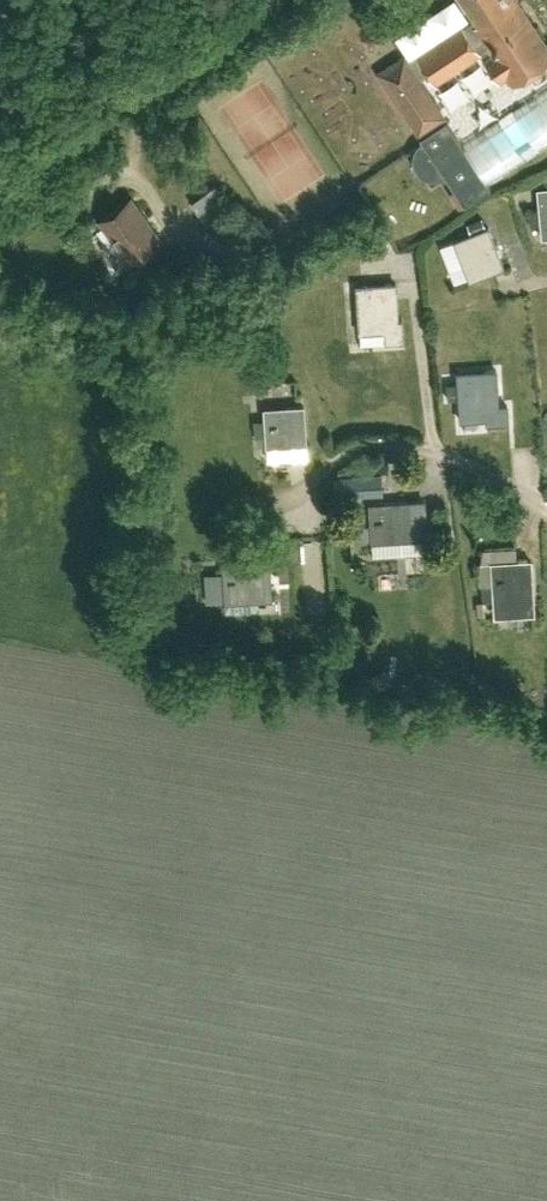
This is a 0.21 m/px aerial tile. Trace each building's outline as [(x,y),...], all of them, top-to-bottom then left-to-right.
[(514,0),(465,0),(477,20),(466,28),(464,26),(408,61),(405,55),(378,71),(417,135),(420,133),(422,137),(420,138),(424,144),(420,147),(417,153),(415,159),(416,165),(422,173),(427,176),(433,178),(439,177),(444,174),(465,205),(491,188),(489,185),(546,147),(546,113),(536,96),(462,145),(446,121),(445,122),(443,119),(444,118),(419,79),(430,72),(437,82),(491,48),(496,55),(486,61),(500,82),(509,76),(515,85),(546,64),(546,43),(519,0),(518,0),(516,2),(514,0)] [(288,208),(334,180),(275,83),(229,111),(288,208)] [(543,238),(546,237),(546,189),(539,190),(543,238)] [(100,220),(129,261),(159,239),(131,199),(100,220)] [(453,242),(469,282),(504,268),(489,228),(453,242)] [(402,321),(399,321),(395,284),(356,287),(359,324),(360,336),(381,335),(382,340),(404,338),(402,321)] [(502,407),(499,370),(459,373),(462,410),(502,407)] [(270,447),(309,444),(306,406),(267,409),(270,447)] [(427,500),(411,501),(372,504),(375,541),(430,537),(427,500)] [(381,555),(417,553),(416,542),(381,544),(381,555)] [(271,561),(264,562),(225,565),(229,612),(259,609),(258,600),(274,598),(271,561)] [(498,601),(537,598),(534,561),(495,564),(498,601)]
